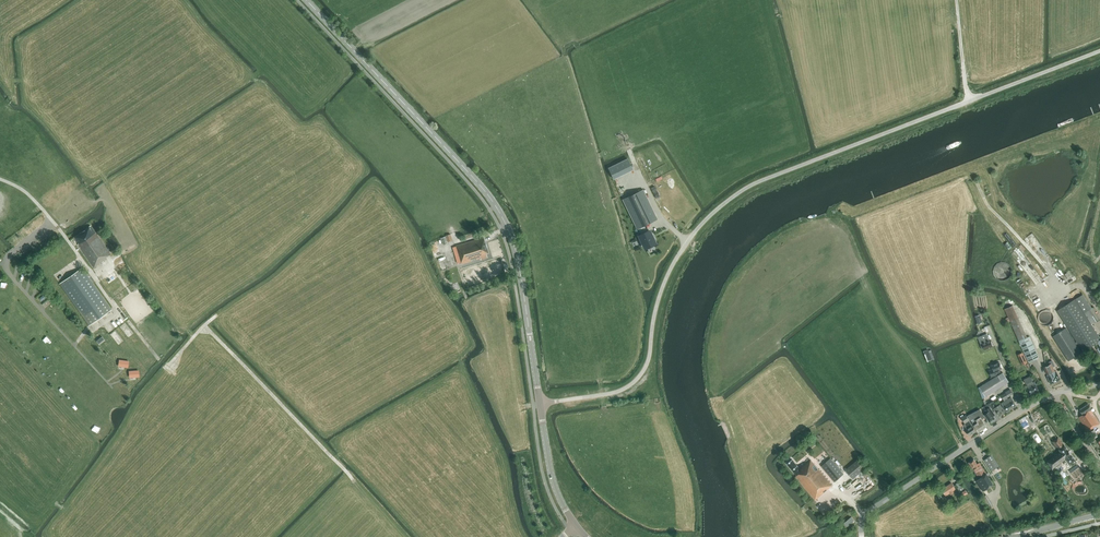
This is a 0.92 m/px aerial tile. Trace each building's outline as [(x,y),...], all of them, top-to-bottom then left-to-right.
[(628,158),(608,168),(613,178),(633,168),(628,158)] [(647,231),(644,225),(657,219),(642,190),(623,199),(637,229),(638,228),(641,234),(639,235),(641,240),(640,240),(642,244),(643,244),(645,248),(648,246),(649,248),(652,246),(652,245),(655,243),(653,239),(654,239),(652,234),(651,235),(649,230),(647,231)] [(106,258),(111,254),(90,226),(74,237),(79,243),(78,244),(94,268),(106,259),(106,258)] [(1028,235),(1044,257),(1049,254),(1033,231),(1028,235)] [(485,242),(483,237),(456,246),(461,264),(472,261),(471,260),(476,258),(476,260),(480,258),(481,259),(487,257),(486,254),(488,253),(485,242)] [(112,310),(82,268),(60,284),(89,325),(112,310)] [(1071,269),(1065,272),(1068,277),(1074,274),(1071,269)] [(1053,336),(1068,361),(1082,352),(1076,344),(1078,343),(1083,352),(1098,342),(1099,346),(1099,338),(1091,325),(1099,319),(1093,307),(1092,308),(1084,313),(1075,299),(1057,311),(1077,342),(1075,343),(1066,328),(1053,336)] [(982,349),(984,350),(993,346),(991,340),(989,341),(986,334),(978,337),(981,345),(983,345),(983,347),(981,347),(982,349)] [(1024,338),(1019,340),(1028,362),(1029,362),(1031,367),(1033,365),(1031,361),(1039,358),(1039,357),(1030,336),(1027,337),(1025,339),(1024,338)] [(928,361),(932,360),(932,359),(928,351),(928,349),(924,351),(928,361)] [(1022,365),(1028,362),(1023,352),(1017,355),(1022,365)] [(991,377),(1001,373),(1000,369),(1002,368),(999,362),(992,365),(993,367),(993,368),(989,370),(991,377)] [(1047,376),(1051,384),(1060,379),(1056,371),(1054,372),(1054,371),(1055,371),(1051,364),(1044,367),(1048,374),(1049,375),(1047,376)] [(982,398),(985,397),(1009,382),(1003,372),(978,388),(982,398)] [(1033,382),(1032,381),(1033,380),(1031,375),(1023,379),(1026,384),(1027,384),(1027,385),(1025,386),(1030,395),(1039,390),(1034,381),(1033,382)] [(1004,400),(1007,397),(1013,394),(1010,389),(1005,392),(1006,393),(1001,396),(1004,400)] [(1011,397),(1008,399),(1005,401),(1001,403),(1007,411),(1016,405),(1011,397)] [(993,400),(989,403),(991,407),(995,411),(996,410),(1000,416),(1005,412),(1001,405),(998,407),(993,400)] [(1088,431),(1099,423),(1091,410),(1092,409),(1088,404),(1080,410),(1083,415),(1079,417),(1088,431)] [(990,422),(995,419),(993,416),(995,414),(990,406),(985,410),(987,413),(984,415),(990,422)] [(985,417),(980,409),(968,415),(971,420),(973,419),(974,421),(972,422),(979,432),(987,426),(982,419),(985,417)] [(966,430),(969,436),(976,431),(973,426),(969,420),(965,423),(964,425),(967,429),(966,430)] [(1088,434),(1092,440),(1098,436),(1094,430),(1088,434)] [(1064,445),(1058,437),(1053,441),(1058,448),(1061,451),(1047,461),(1052,468),(1066,458),(1068,462),(1070,464),(1075,460),(1064,445)] [(992,471),(997,468),(999,466),(991,455),(984,460),(992,471)] [(830,458),(826,462),(821,466),(835,482),(844,474),(831,458),(830,458)] [(800,469),(792,459),(787,463),(797,475),(795,476),(815,500),(832,485),(811,460),(800,469)] [(852,479),(866,468),(859,459),(845,470),(852,479)] [(977,464),(974,459),(969,462),(978,476),(979,478),(976,480),(983,491),(994,485),(980,463),(977,464)] [(951,495),(954,493),(953,491),(956,489),(952,483),(942,489),(946,495),(950,493),(951,495)] [(988,509),(994,506),(987,495),(982,498),(988,509)] [(848,526),(855,520),(852,517),(844,523),(848,526)]
